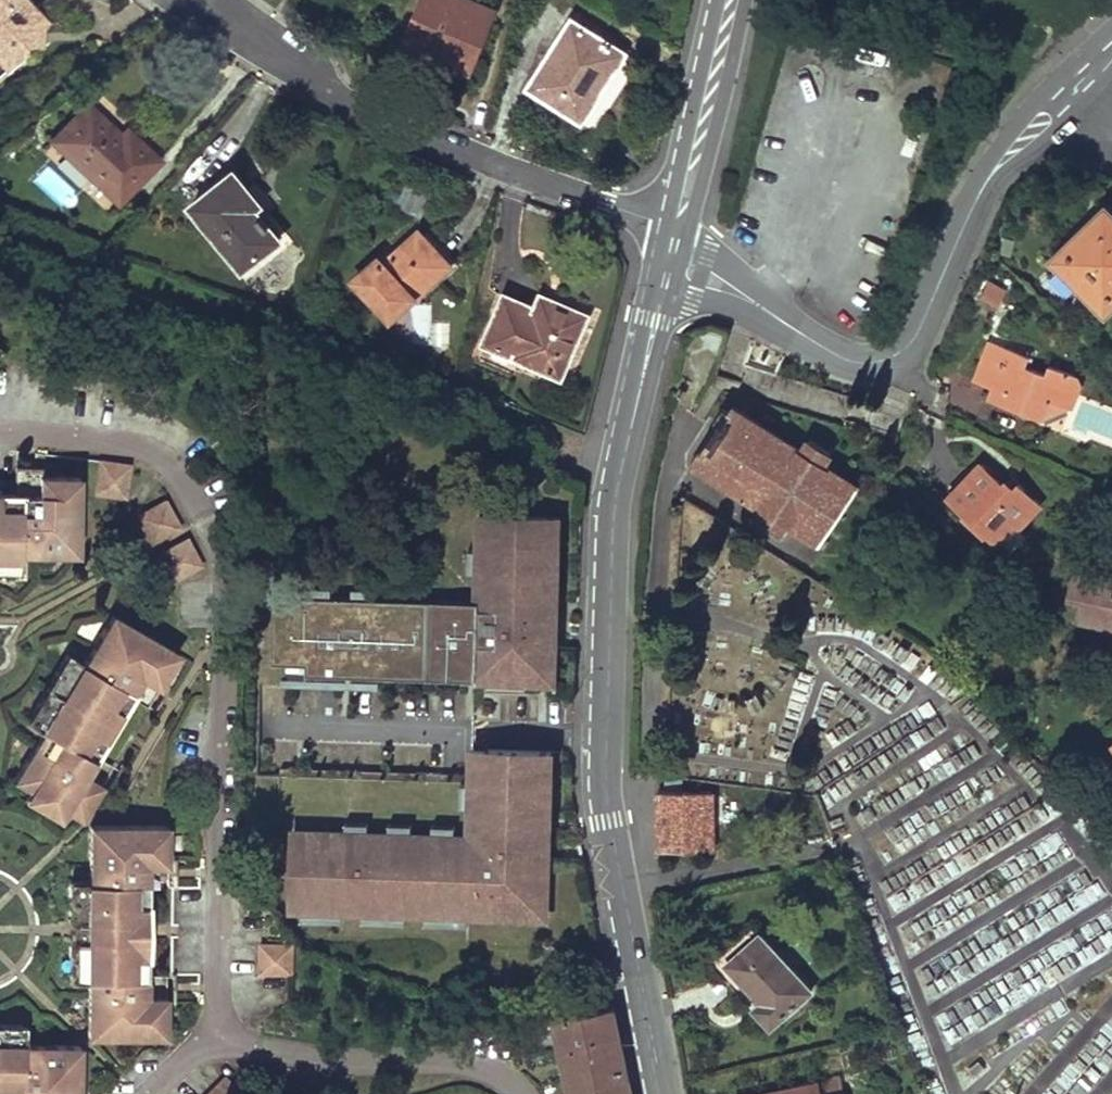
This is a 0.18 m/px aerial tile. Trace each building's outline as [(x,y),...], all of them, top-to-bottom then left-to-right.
[(14,0),(0,0),(0,77),(18,59),(18,47),(40,25),(14,0)] [(469,74),(496,9),(472,0),(424,0),(407,43),(448,60),(446,66),(469,74)] [(529,87),(582,122),(626,55),(573,20),(529,87)] [(122,132),(87,101),(51,139),(117,201),(158,156),(128,126),(122,132)] [(287,235),(234,171),(192,205),(243,269),(287,235)] [(1105,206),(1051,260),(1106,316),(1111,310),(1111,213),(1105,206)] [(356,280),(390,318),(451,263),(422,232),(385,263),(381,258),(356,280)] [(1009,290),(990,281),(964,326),(980,337),(1009,290)] [(540,296),(535,308),(506,295),(483,344),(561,379),(587,315),(540,296)] [(1028,356),(988,342),(974,382),(1018,400),(1014,409),(1039,419),(1056,380),(1024,366),(1028,356)] [(787,525),(819,546),(859,488),(823,465),(832,453),(809,439),(801,451),(732,408),(729,413),(723,410),(716,420),(719,423),(691,465),(765,512),(759,522),(780,537),(787,525)] [(125,468),(95,464),(92,497),(122,501),(125,468)] [(1011,494),(981,465),(948,500),(995,545),(1014,525),(1021,531),(1043,508),(1019,485),(1011,494)] [(20,560),(20,550),(77,551),(77,474),(45,473),(45,467),(17,466),(17,493),(0,493),(0,560),(20,560)] [(164,506),(137,522),(154,548),(182,531),(164,506)] [(477,602),(273,598),(271,676),(542,681),(546,517),(479,516),(477,602)] [(187,542),(159,559),(176,585),(204,567),(187,542)] [(0,560),(0,571),(20,571),(20,560),(0,560)] [(1075,572),(1069,598),(1085,602),(1081,622),(1111,629),(1111,580),(1075,572)] [(177,650),(110,613),(83,660),(74,654),(52,689),(34,723),(44,728),(16,778),(31,788),(48,798),(66,808),(80,818),(95,792),(112,763),(94,753),(128,696),(144,706),(161,679),(177,650)] [(65,651),(45,685),(52,689),(74,654),(65,651)] [(161,679),(144,706),(153,710),(168,684),(161,679)] [(45,685),(26,718),(34,723),(52,689),(45,685)] [(852,813),(883,866),(953,825),(956,804),(932,801),(924,806),(904,804),(981,758),(967,735),(960,734),(915,761),(913,777),(904,782),(881,780),(883,759),(878,749),(879,748),(910,752),(947,731),(929,701),(815,769),(831,796),(872,801),(852,813)] [(534,753),(471,751),(472,838),(297,834),(294,913),(532,918),(534,753)] [(112,763),(95,792),(103,797),(119,768),(112,763)] [(31,788),(27,798),(44,807),(48,798),(31,788)] [(684,791),(658,791),(658,824),(658,850),(714,850),(713,794),(684,791)] [(48,798),(44,807),(61,817),(66,808),(48,798)] [(168,862),(169,826),(93,826),(92,883),(83,883),(81,925),(91,924),(90,938),(81,938),(80,981),(91,981),(89,1036),(166,1036),(166,1003),(167,975),(149,974),(150,889),(168,889),(168,862)] [(83,883),(72,884),(72,924),(81,925),(83,883)] [(22,976),(22,890),(0,890),(0,977),(22,976)] [(812,988),(759,933),(728,961),(753,988),(762,999),(754,1007),(772,1025),(812,988)] [(81,938),(72,938),(70,981),(80,981),(81,938)] [(295,944),(264,944),(264,975),(296,974),(295,944)] [(175,975),(167,975),(166,1003),(174,1003),(175,975)] [(550,1029),(563,1093),(631,1093),(615,1016),(550,1029)] [(0,1024),(0,1034),(24,1035),(25,1025),(0,1024)] [(80,1046),(25,1045),(24,1035),(0,1034),(0,1093),(80,1093),(80,1046)] [(817,1083),(820,1093),(840,1093),(836,1078),(817,1083)] [(764,1093),(820,1093),(817,1083),(764,1093)] [(210,1093),(231,1093),(221,1084),(210,1093)]
